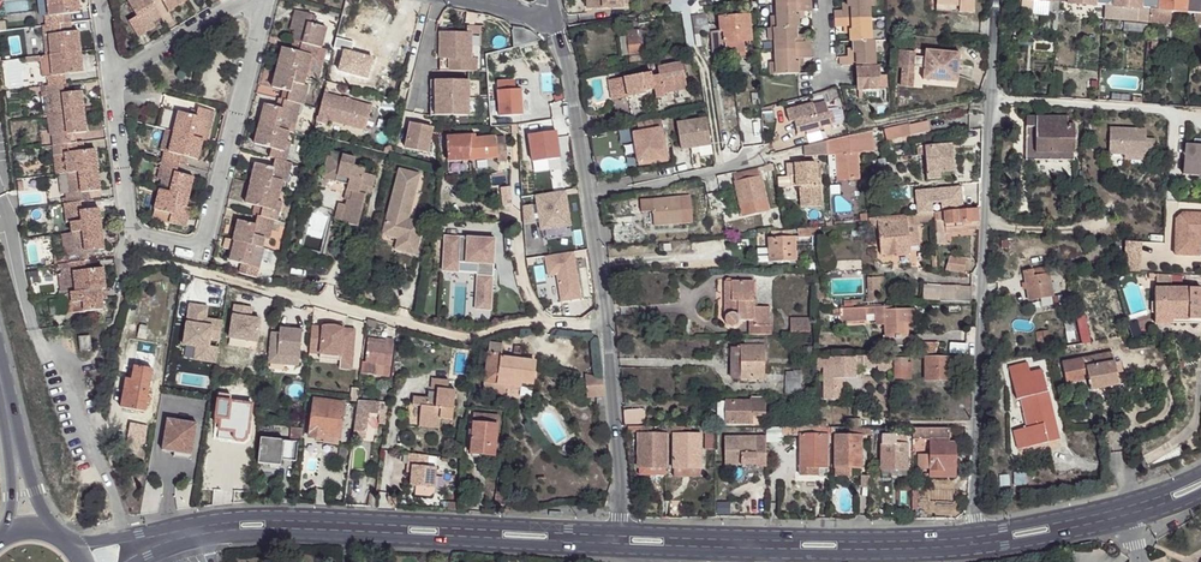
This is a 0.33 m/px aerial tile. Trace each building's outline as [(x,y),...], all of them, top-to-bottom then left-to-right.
[(78,0),(47,0),(49,16),(45,17),(46,26),(67,24),(66,15),(70,14),(80,13),(78,0)] [(151,0),(130,0),(128,2),(138,19),(130,24),(138,37),(147,32),(144,28),(152,23),(161,17),(151,0)] [(186,1),(185,0),(161,0),(168,12),(186,1)] [(400,0),(388,0),(386,10),(397,13),(400,0)] [(587,9),(602,9),(602,8),(623,8),(623,6),(628,6),(628,0),(587,0),(587,9)] [(835,19),(870,18),(869,6),(875,6),(875,0),(848,0),(848,4),(848,7),(851,7),(851,10),(842,11),(835,11),(835,19)] [(936,5),(959,6),(959,13),(973,13),(974,0),(936,0),(936,5)] [(1021,11),(1033,12),(1034,0),(1022,0),(1021,11)] [(1103,18),(1149,22),(1150,0),(1105,0),(1104,5),(1103,18)] [(1149,22),(1170,23),(1171,11),(1186,13),(1187,0),(1150,0),(1149,22)] [(1186,13),(1200,14),(1200,0),(1187,0),(1186,13)] [(743,3),(744,13),(752,12),(752,14),(758,14),(757,2),(743,3)] [(771,17),(772,29),(796,28),(799,27),(798,19),(798,15),(795,16),(795,13),(804,12),(811,12),(811,3),(776,5),(777,17),(771,17)] [(313,15),(296,10),(293,20),(297,21),(292,41),(294,41),(302,43),(318,47),(322,48),(327,28),(314,25),(313,28),(309,27),(310,24),(313,15)] [(692,16),(694,34),(709,32),(706,14),(692,16)] [(712,32),(714,53),(735,52),(735,55),(742,55),(742,51),(745,51),(744,41),(751,41),(749,15),(719,17),(720,31),(712,32)] [(625,20),(626,27),(638,25),(636,18),(625,20)] [(850,34),(850,42),(854,42),(871,41),(870,18),(835,19),(836,27),(844,27),(852,27),(852,30),(850,30),(850,34)] [(144,28),(147,32),(155,27),(152,23),(144,28)] [(403,36),(355,23),(349,49),(362,52),(361,56),(377,61),(376,65),(396,70),(397,65),(402,67),(408,46),(401,45),(403,36)] [(67,24),(46,26),(43,27),(44,37),(49,37),(51,56),(80,52),(78,32),(72,32),(68,33),(67,24)] [(467,32),(471,33),(471,34),(480,34),(480,26),(467,26),(467,32)] [(775,40),(775,52),(810,50),(810,42),(803,42),(793,43),(793,40),(797,39),(797,36),(796,28),(772,29),(768,29),(769,41),(775,40)] [(630,55),(631,62),(641,61),(638,30),(627,31),(628,36),(630,55)] [(467,32),(440,32),(440,71),(476,71),(476,59),(470,59),(471,34),(471,33),(467,32)] [(621,37),(624,56),(630,55),(628,36),(621,37)] [(302,43),(294,41),(292,50),(299,52),(302,43)] [(840,57),(841,66),(863,65),(875,64),(874,41),(871,41),(854,42),(854,49),(854,53),(856,53),(857,57),(849,57),(840,57)] [(299,52),(292,50),(282,48),(277,68),(306,76),(312,55),(316,56),(318,47),(302,43),(299,52)] [(312,55),(306,76),(317,78),(325,49),(322,48),(318,47),(316,56),(312,55)] [(770,64),(771,75),(799,74),(798,65),(798,62),(794,62),(794,59),(804,59),(810,58),(810,50),(775,52),(776,63),(770,64)] [(924,66),(923,80),(948,82),(948,76),(958,77),(959,59),(955,59),(955,53),(926,50),(925,60),(915,59),(915,52),(904,51),(902,68),(902,73),(913,74),(914,65),(924,66)] [(82,73),(80,52),(51,56),(47,56),(41,57),(42,61),(44,77),(47,77),(48,86),(63,84),(66,84),(65,75),(82,73)] [(624,77),(628,97),(645,94),(645,90),(654,89),(656,98),(664,96),(663,93),(687,89),(682,64),(658,68),(659,75),(652,77),(651,72),(624,77)] [(857,69),(858,99),(863,99),(862,90),(879,89),(878,68),(875,68),(875,64),(863,65),(863,69),(857,69)] [(306,76),(277,68),(272,88),(283,90),(289,92),(287,101),(300,104),(303,105),(306,96),(301,94),(304,86),(306,76)] [(912,88),(913,74),(902,73),(900,87),(912,88)] [(608,80),(612,100),(628,97),(624,77),(608,80)] [(468,81),(435,80),(435,115),(468,116),(468,81)] [(64,94),(63,84),(48,86),(41,87),(42,91),(45,117),(48,117),(54,116),(84,112),(81,92),(67,93),(64,94)] [(826,91),(829,101),(839,98),(837,88),(826,91)] [(286,101),(287,101),(289,92),(283,90),(281,100),(286,101)] [(344,99),(324,94),(316,122),(326,125),(327,120),(365,130),(371,106),(348,100),(348,102),(344,101),(344,99)] [(286,101),(279,99),(277,108),(284,110),(286,101)] [(297,114),(300,104),(287,101),(286,101),(284,110),(277,108),(265,105),(259,125),(289,132),(294,113),(297,114)] [(795,121),(798,134),(806,132),(819,129),(823,128),(824,132),(832,130),(825,102),(813,105),(812,104),(787,111),(789,122),(795,121)] [(174,132),(203,140),(208,141),(215,113),(198,108),(196,117),(179,112),(174,132)] [(86,133),(84,112),(54,116),(56,135),(51,136),(53,146),(70,144),(69,135),(75,134),(86,133)] [(294,113),(289,132),(292,133),(297,114),(294,113)] [(56,135),(54,116),(48,117),(50,136),(51,136),(56,135)] [(1026,126),(1025,155),(1036,155),(1036,152),(1074,152),(1074,119),(1067,119),(1067,117),(1036,117),(1036,126),(1026,126)] [(1026,117),(1026,126),(1036,126),(1036,117),(1026,117)] [(633,133),(638,165),(668,161),(660,118),(637,123),(638,132),(633,133)] [(677,123),(681,149),(691,147),(710,144),(706,118),(677,123)] [(884,130),(887,140),(929,131),(927,121),(884,130)] [(432,127),(410,123),(405,149),(427,153),(432,127)] [(286,142),(289,132),(259,125),(254,144),(272,149),(270,158),(276,159),(286,162),(288,153),(284,151),(286,142)] [(1110,127),(1109,154),(1124,154),(1145,155),(1145,158),(1154,159),(1155,139),(1145,139),(1145,129),(1110,127)] [(806,132),(809,143),(822,139),(819,129),(806,132)] [(174,132),(166,130),(161,150),(165,151),(169,152),(174,132)] [(827,141),(828,154),(836,154),(838,176),(838,180),(858,179),(856,152),(873,150),(872,130),(827,141)] [(198,160),(203,140),(174,132),(169,152),(165,151),(162,161),(179,165),(181,156),(187,157),(198,160)] [(475,135),(446,136),(448,162),(497,158),(498,162),(506,161),(504,137),(495,138),(495,136),(475,138),(475,135)] [(1183,175),(1200,176),(1200,139),(1194,139),(1194,145),(1185,144),(1183,175)] [(804,146),(805,156),(828,154),(827,141),(804,146)] [(68,174),(98,170),(95,150),(84,151),(82,142),(76,143),(70,144),(53,146),(56,175),(68,174)] [(691,147),(692,154),(700,152),(700,156),(712,154),(710,144),(691,147)] [(925,155),(928,179),(940,178),(939,172),(955,170),(952,144),(925,146),(925,148),(917,148),(917,155),(925,155)] [(1025,155),(1025,160),(1074,160),(1074,152),(1036,152),(1036,155),(1025,155)] [(328,153),(322,178),(328,180),(348,185),(346,191),(352,192),(350,200),(347,199),(346,206),(341,223),(358,227),(366,195),(368,187),(372,188),(375,177),(364,174),(365,170),(354,167),(356,160),(328,153)] [(838,176),(836,154),(828,154),(829,177),(838,176)] [(185,166),(187,157),(181,156),(179,165),(185,166)] [(256,164),(251,184),(280,191),(285,172),(289,173),(291,164),(286,162),(276,159),(274,168),(256,164)] [(179,165),(162,161),(160,170),(164,171),(159,191),(188,198),(194,178),(177,174),(179,165)] [(799,186),(800,199),(806,198),(807,207),(821,206),(820,185),(817,185),(816,174),(816,165),(816,162),(787,164),(788,177),(795,176),(796,186),(799,186)] [(387,214),(383,230),(408,237),(407,243),(417,245),(423,223),(408,219),(420,174),(399,169),(394,187),(397,188),(391,215),(387,214)] [(734,174),(742,215),(767,210),(759,169),(734,174)] [(100,191),(98,170),(68,174),(70,195),(65,195),(66,199),(62,199),(62,204),(63,204),(81,202),(84,202),(83,193),(89,192),(100,191)] [(155,190),(159,191),(164,171),(160,170),(155,190)] [(778,177),(779,187),(796,186),(795,176),(788,177),(778,177)] [(325,189),(328,180),(322,178),(319,187),(325,189)] [(277,201),(280,191),(251,184),(245,204),(255,206),(262,208),(260,217),(273,220),(276,221),(279,212),(275,211),(277,201)] [(511,186),(501,188),(503,205),(513,204),(511,186)] [(394,187),(387,214),(391,215),(397,188),(394,187)] [(188,198),(159,191),(154,210),(171,215),(169,223),(186,228),(190,209),(186,208),(188,198)] [(1153,206),(1165,207),(1166,196),(1142,193),(1142,198),(1154,200),(1153,206)] [(652,211),(654,225),(692,222),(690,196),(640,201),(641,212),(652,211)] [(81,202),(63,204),(64,214),(69,213),(70,223),(71,233),(101,229),(99,209),(82,211),(81,202)] [(334,221),(341,223),(346,206),(338,204),(334,221)] [(262,208),(255,206),(253,215),(257,216),(260,217),(262,208)] [(935,221),(936,233),(945,232),(966,230),(979,229),(977,208),(934,212),(935,221)] [(171,215),(154,210),(152,219),(169,223),(171,215)] [(879,226),(882,255),(909,253),(908,245),(906,226),(917,225),(922,224),(922,222),(935,221),(934,212),(869,219),(869,225),(876,225),(876,226),(879,226)] [(1175,254),(1199,255),(1200,238),(1200,230),(1200,213),(1191,213),(1191,215),(1188,218),(1186,218),(1186,223),(1176,222),(1175,254)] [(1176,219),(1176,222),(1186,223),(1186,218),(1188,218),(1191,215),(1191,213),(1182,213),(1176,219)] [(270,230),(273,220),(260,217),(257,216),(255,225),(238,221),(233,241),(262,248),(264,238),(267,229),(270,230)] [(612,224),(615,245),(635,243),(632,223),(612,224)] [(906,226),(908,245),(919,244),(917,225),(906,226)] [(798,229),(798,237),(815,236),(815,227),(798,229)] [(101,229),(71,233),(62,234),(64,255),(68,255),(70,264),(90,261),(94,261),(93,251),(104,250),(101,229)] [(415,254),(417,245),(407,243),(408,237),(383,230),(382,234),(398,238),(395,249),(415,254)] [(936,233),(936,244),(947,243),(945,232),(936,233)] [(460,236),(445,235),(442,269),(458,270),(459,257),(466,258),(466,261),(478,262),(477,272),(475,303),(480,303),(480,308),(489,309),(495,239),(468,237),(467,245),(460,244),(460,236)] [(769,249),(770,262),(796,261),(794,237),(768,238),(769,249)] [(264,249),(262,248),(233,241),(226,239),(223,249),(232,251),(229,261),(242,264),(239,273),(256,277),(264,249)] [(1124,241),(1123,272),(1140,273),(1141,242),(1124,241)] [(757,249),(758,263),(770,262),(769,249),(757,249)] [(68,255),(64,255),(54,256),(56,265),(59,265),(70,264),(68,255)] [(949,256),(945,271),(964,273),(966,258),(949,256)] [(466,258),(459,257),(458,270),(477,272),(478,262),(466,261),(466,258)] [(70,264),(59,265),(59,270),(62,270),(62,274),(60,275),(62,291),(59,291),(59,295),(64,295),(71,294),(106,289),(103,268),(91,270),(90,261),(70,264)] [(1023,272),(1029,300),(1053,296),(1047,267),(1023,272)] [(868,278),(868,302),(871,302),(877,298),(880,292),(880,288),(880,285),(885,284),(885,277),(868,278)] [(750,320),(750,335),(770,334),(770,307),(754,307),(754,281),(732,281),(731,279),(730,278),(728,278),(726,279),(725,281),(724,281),(724,292),(731,292),(732,301),(724,301),(725,322),(725,323),(727,326),(732,327),(734,326),(736,325),(738,322),(738,320),(750,320)] [(924,285),(923,299),(939,300),(939,301),(971,302),(971,287),(924,285)] [(1155,288),(1155,315),(1189,315),(1189,319),(1200,319),(1200,288),(1155,288)] [(107,299),(106,289),(71,294),(74,313),(104,310),(102,300),(107,299)] [(74,313),(71,294),(64,295),(66,314),(74,313)] [(189,304),(183,345),(196,347),(204,348),(202,360),(216,362),(218,348),(210,347),(210,341),(219,342),(222,321),(213,320),(212,326),(205,325),(206,319),(208,307),(189,304)] [(252,308),(234,305),(229,338),(256,342),(260,319),(250,318),(252,308)] [(866,308),(867,320),(876,320),(876,316),(876,307),(866,308)] [(884,325),(885,345),(909,344),(908,324),(907,309),(892,310),(887,310),(887,307),(876,307),(876,316),(883,315),(884,325)] [(840,309),(840,323),(867,321),(867,320),(866,308),(840,309)] [(907,309),(908,324),(916,324),(915,309),(907,309)] [(1064,314),(1069,340),(1076,339),(1071,313),(1064,314)] [(1076,317),(1082,344),(1091,342),(1085,315),(1076,317)] [(791,319),(791,332),(809,332),(809,319),(791,319)] [(323,327),(311,326),(308,358),(319,359),(319,354),(352,357),(355,330),(343,329),(337,327),(333,326),(332,330),(327,330),(327,326),(323,327)] [(279,334),(270,333),(268,363),(289,365),(290,356),(299,357),(302,331),(279,329),(279,334)] [(1038,334),(1040,349),(1049,347),(1047,333),(1038,334)] [(79,337),(80,351),(91,349),(90,336),(79,337)] [(731,358),(731,378),(764,378),(763,340),(746,340),(746,345),(740,345),(740,347),(740,357),(731,358)] [(384,345),(368,343),(365,363),(362,362),(361,373),(389,377),(393,342),(385,341),(384,345)] [(950,342),(949,353),(966,354),(967,344),(950,342)] [(532,383),(534,362),(500,358),(502,345),(489,344),(488,353),(487,353),(483,392),(504,394),(505,385),(520,387),(520,382),(532,383)] [(918,344),(918,353),(936,353),(936,344),(918,344)] [(194,359),(202,360),(204,348),(196,347),(194,359)] [(740,357),(740,347),(731,347),(731,358),(740,357)] [(804,347),(804,356),(813,356),(813,347),(804,347)] [(1062,363),(1066,383),(1088,379),(1090,390),(1118,384),(1116,373),(1114,362),(1112,352),(1062,363)] [(351,369),(352,357),(319,354),(319,359),(340,361),(339,368),(351,369)] [(290,356),(289,365),(299,366),(299,357),(290,356)] [(863,356),(863,365),(878,365),(878,367),(886,367),(886,365),(892,365),(893,356),(884,356),(863,356)] [(823,368),(823,399),(839,399),(839,389),(837,389),(837,378),(839,378),(855,378),(855,367),(855,357),(817,357),(817,368),(823,368)] [(895,358),(895,379),(910,378),(910,363),(906,363),(906,358),(895,358)] [(926,358),(926,380),(952,380),(951,358),(926,358)] [(1114,362),(1116,373),(1123,371),(1120,361),(1114,362)] [(1017,430),(1021,448),(1048,442),(1046,436),(1057,433),(1042,370),(1030,373),(1027,363),(1009,368),(1016,399),(1021,398),(1028,427),(1017,430)] [(125,385),(121,407),(145,411),(146,403),(149,403),(150,398),(147,397),(152,370),(134,367),(131,386),(125,385)] [(786,374),(785,394),(801,394),(801,383),(802,383),(803,374),(786,374)] [(597,396),(604,396),(603,379),(586,375),(588,397),(597,396)] [(447,389),(448,380),(432,378),(431,388),(437,389),(436,399),(413,396),(413,405),(421,406),(419,420),(440,422),(440,418),(452,420),(455,390),(447,389)] [(357,402),(359,389),(352,388),(350,401),(357,402)] [(249,434),(252,404),(231,401),(231,395),(218,394),(215,423),(219,424),(218,439),(243,442),(246,439),(247,434),(249,434)] [(726,422),(726,423),(751,423),(751,415),(764,415),(764,396),(751,396),(751,401),(727,401),(726,422)] [(344,404),(314,400),(309,437),(323,439),(324,436),(339,439),(344,404)] [(717,400),(717,422),(726,422),(727,401),(717,400)] [(385,424),(387,403),(358,402),(353,437),(366,439),(368,414),(379,415),(379,420),(380,420),(379,424),(385,424)] [(607,426),(605,406),(598,407),(600,427),(607,426)] [(802,415),(802,428),(814,428),(814,419),(814,411),(803,411),(803,415),(802,415)] [(499,415),(474,413),(470,454),(495,456),(499,415)] [(197,424),(167,419),(162,450),(175,452),(176,449),(193,452),(197,424)] [(814,419),(814,428),(827,428),(827,422),(818,422),(818,419),(814,419)] [(850,420),(850,428),(861,428),(861,420),(850,420)] [(638,434),(638,467),(666,467),(666,434),(650,434),(650,427),(628,427),(628,432),(642,431),(642,434),(638,434)] [(673,434),(673,467),(700,468),(700,434),(689,434),(689,427),(673,427),(673,434)] [(705,433),(705,449),(715,450),(715,427),(704,427),(704,433),(705,433)] [(800,434),(800,475),(812,475),(812,467),(819,467),(827,467),(828,435),(831,435),(831,433),(831,428),(827,428),(814,428),(802,428),(782,427),(782,432),(788,432),(788,434),(800,434)] [(292,428),(291,441),(298,442),(301,442),(302,429),(292,428)] [(835,435),(835,468),(861,468),(861,435),(870,435),(870,433),(870,428),(861,428),(850,428),(850,435),(835,435)] [(930,469),(943,469),(943,468),(955,468),(955,443),(949,443),(949,428),(913,428),(913,439),(931,439),(930,455),(930,469)] [(1021,448),(1017,430),(1013,431),(1017,449),(1021,448)] [(1059,439),(1057,433),(1046,436),(1048,442),(1059,439)] [(338,445),(339,439),(324,436),(323,439),(323,443),(338,445)] [(724,437),(724,465),(756,465),(756,466),(766,466),(766,436),(724,437)] [(881,444),(881,468),(907,469),(907,444),(906,444),(906,436),(882,437),(881,444)] [(298,442),(291,441),(260,438),(258,463),(270,465),(270,466),(271,467),(277,468),(278,467),(278,465),(281,466),(281,459),(296,460),(298,442)] [(176,449),(175,452),(175,457),(191,460),(193,452),(176,449)] [(428,456),(409,454),(408,465),(412,466),(411,473),(410,485),(416,486),(434,488),(436,468),(427,467),(428,456)] [(930,469),(930,455),(918,455),(918,469),(930,469)] [(427,467),(436,468),(437,457),(428,456),(427,467)] [(835,468),(835,476),(861,476),(861,468),(835,468)] [(955,477),(955,468),(943,468),(943,469),(930,469),(930,477),(955,477)] [(861,476),(861,487),(869,487),(870,469),(866,469),(866,476),(861,476)] [(1014,473),(1015,485),(1026,484),(1025,472),(1014,473)] [(999,476),(1000,487),(1009,486),(1008,475),(999,476)] [(434,488),(416,486),(415,494),(429,496),(433,492),(434,488)] [(506,493),(497,492),(495,504),(504,505),(506,493)] [(368,507),(374,508),(376,495),(370,494),(368,507)] [(392,506),(396,509),(396,497),(388,497),(388,499),(389,503),(392,506)] [(935,500),(934,517),(948,518),(949,501),(935,500)] [(670,501),(669,518),(682,518),(682,501),(670,501)] [(458,503),(448,502),(448,510),(457,511),(458,503)] [(691,503),(691,518),(700,518),(700,503),(691,503)]
